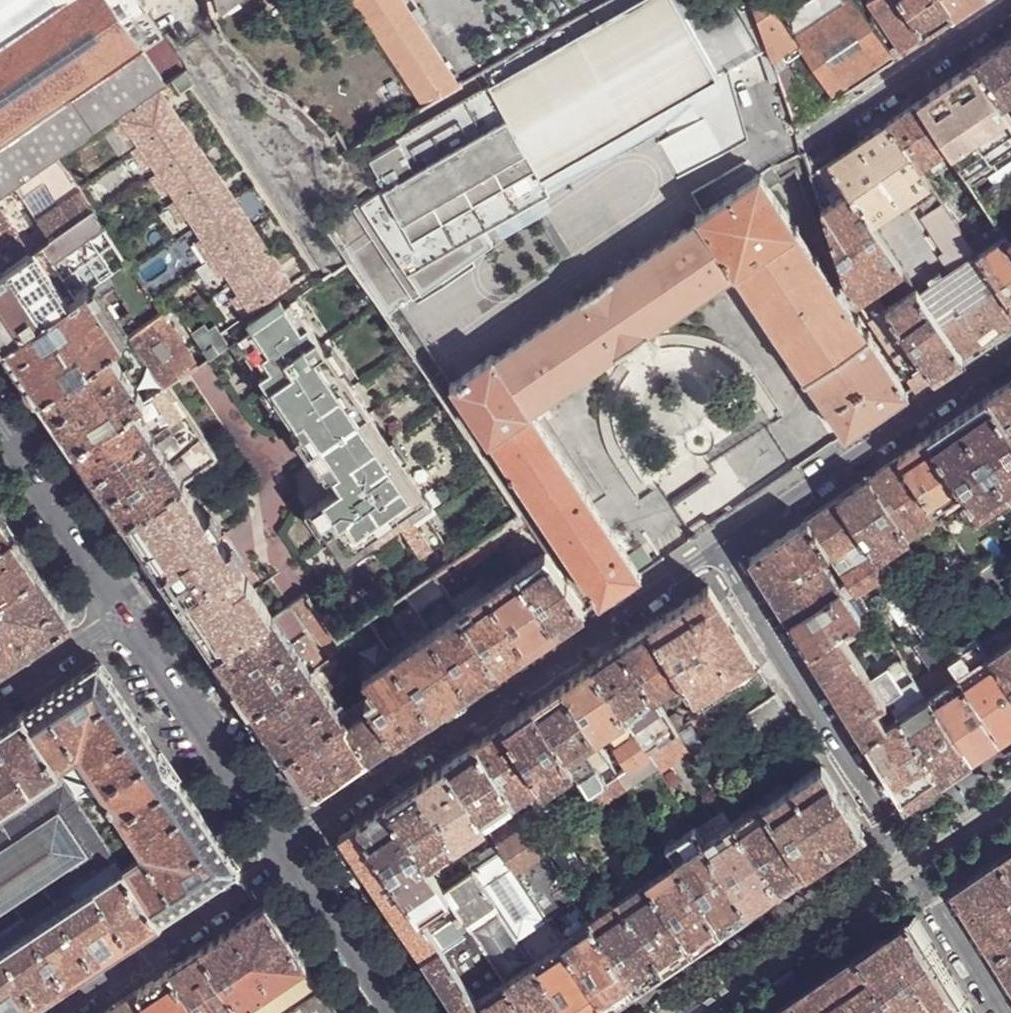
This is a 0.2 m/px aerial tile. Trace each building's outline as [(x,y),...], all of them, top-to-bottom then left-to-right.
[(141,50),(142,51),(162,37),(138,0),(63,0),(0,44),(0,145),(141,50)] [(63,0),(0,0),(0,44),(63,0)] [(220,10),(236,0),(217,0),(220,10)] [(455,85),(399,0),(351,0),(421,105),(455,85)] [(478,72),(481,78),(618,0),(605,0),(478,72)] [(715,75),(705,57),(725,46),(737,65),(745,60),(761,51),(767,48),(750,0),(728,0),(685,24),(671,0),(640,0),(618,0),(481,78),(486,87),(539,176),(689,90),(709,78),(715,75)] [(786,29),(766,0),(750,0),(767,48),(772,60),(796,44),(792,37),(786,29)] [(796,34),(843,0),(807,0),(784,16),(790,26),(796,34)] [(851,0),(843,0),(796,34),(792,37),(796,44),(801,50),(834,97),(841,92),(880,66),(892,58),(851,0)] [(866,1),(901,52),(914,43),(925,36),(900,0),(869,0),(866,1)] [(943,0),(900,0),(925,36),(940,25),(954,16),(943,0)] [(954,16),(973,4),(979,0),(943,0),(954,16)] [(792,37),(796,34),(790,26),(786,29),(792,37)] [(973,64),(1001,104),(1010,97),(1010,38),(997,48),(973,64)] [(801,50),(796,44),(772,60),(773,63),(780,80),(794,123),(812,111),(786,65),(787,59),(801,50)] [(725,46),(705,57),(715,75),(717,77),(720,75),(737,65),(725,46)] [(772,60),(767,48),(761,51),(772,83),(780,80),(773,63),(772,60)] [(141,50),(0,145),(0,196),(56,158),(164,84),(142,51),(141,50)] [(185,70),(178,59),(174,63),(180,73),(184,70),(185,70)] [(915,103),(946,148),(948,152),(954,161),(975,191),(1010,166),(1010,119),(1001,104),(973,64),(941,85),(915,103)] [(164,84),(56,158),(91,209),(127,261),(142,283),(152,298),(162,312),(196,363),(231,339),(238,334),(287,300),(323,276),(184,70),(180,73),(164,84)] [(709,78),(720,98),(731,93),(720,75),(717,77),(715,75),(709,78)] [(709,78),(689,90),(700,110),(701,112),(724,153),(740,144),(745,141),(720,98),(709,78)] [(548,191),(486,87),(394,141),(396,145),(367,161),(376,179),(315,214),(390,313),(415,296),(468,259),(472,257),(496,241),(490,231),(548,191)] [(689,90),(539,176),(548,191),(700,110),(689,90)] [(1010,97),(1001,104),(1010,119),(1010,98),(1010,97)] [(946,148),(915,103),(900,113),(887,122),(917,167),(946,148)] [(917,167),(887,122),(861,139),(828,161),(843,184),(848,191),(871,223),(922,189),(929,184),(926,180),(920,172),(917,167)] [(954,161),(948,152),(920,172),(926,180),(954,161)] [(0,196),(0,208),(29,251),(91,209),(56,158),(0,196)] [(843,184),(828,161),(824,164),(818,168),(833,191),(843,184)] [(975,191),(982,201),(1010,182),(1010,166),(975,191)] [(639,574),(627,557),(529,411),(600,362),(615,352),(617,355),(620,353),(618,350),(643,333),(645,335),(647,334),(646,331),(664,319),(733,273),(751,300),(749,302),(751,305),(753,303),(772,331),(769,332),(771,336),(774,334),(792,361),(789,363),(792,366),(794,364),(802,376),(799,378),(802,382),(805,380),(843,437),(880,412),(907,394),(869,337),(871,336),(868,332),(867,334),(858,322),(860,320),(858,317),(856,318),(838,292),(840,290),(838,287),(836,288),(817,261),(820,260),(817,256),(815,258),(796,230),(799,229),(797,226),(795,227),(761,177),(763,176),(761,174),(758,175),(757,173),(755,175),(756,177),(702,213),(698,216),(697,214),(694,216),(695,217),(695,218),(693,219),(695,222),(611,279),(610,277),(607,279),(608,280),(582,298),(581,296),(578,298),(579,300),(495,357),(493,355),(491,357),(490,355),(488,356),(489,358),(452,383),(451,381),(448,383),(450,385),(448,386),(449,388),(451,387),(485,437),(484,438),(485,440),(487,439),(597,602),(639,574)] [(942,204),(929,184),(922,189),(935,209),(942,204)] [(871,223),(848,191),(822,209),(849,291),(855,300),(886,279),(894,274),(901,269),(871,223)] [(977,256),(942,204),(935,209),(931,212),(924,202),(919,206),(949,251),(960,268),(977,256)] [(29,251),(0,208),(0,271),(29,251)] [(0,271),(0,340),(3,345),(96,282),(127,261),(91,209),(29,251),(0,271)] [(1006,237),(977,256),(1010,306),(1010,243),(1009,240),(1006,237)] [(960,268),(949,251),(944,254),(954,271),(960,268)] [(977,256),(960,268),(954,271),(931,286),(919,295),(961,357),(969,352),(988,339),(1005,328),(1010,324),(1010,306),(977,256)] [(96,282),(111,304),(142,283),(127,261),(96,282)] [(915,290),(901,269),(894,274),(905,291),(908,295),(915,290)] [(905,291),(894,274),(886,279),(897,296),(905,291)] [(111,304),(96,282),(3,345),(19,368),(29,383),(113,326),(113,324),(121,319),(111,304)] [(919,295),(915,290),(908,295),(887,309),(933,377),(937,374),(956,361),(961,357),(919,295)] [(121,319),(113,324),(113,326),(123,339),(162,312),(152,298),(121,319)] [(425,502),(287,300),(238,334),(248,350),(241,354),(290,425),(294,423),(301,433),(302,432),(321,459),(319,460),(337,486),(301,511),(318,536),(323,532),(338,554),(369,533),(372,538),(394,524),(416,557),(440,541),(417,507),(425,502)] [(933,377),(887,309),(870,322),(916,389),(921,386),(933,377)] [(196,363),(162,312),(123,339),(109,348),(143,399),(164,385),(196,363)] [(123,339),(113,326),(29,383),(36,393),(38,397),(109,348),(123,339)] [(238,334),(231,339),(241,354),(248,350),(238,334)] [(38,397),(58,425),(72,447),(133,406),(143,399),(109,348),(38,397)] [(998,391),(985,400),(1010,437),(1010,383),(998,391)] [(143,399),(133,406),(153,435),(183,413),(164,385),(143,399)] [(985,400),(968,411),(956,418),(1007,492),(1010,489),(1010,437),(985,400)] [(153,435),(133,406),(72,447),(85,465),(93,476),(153,435)] [(183,413),(153,435),(183,480),(214,459),(183,413)] [(1007,492),(956,418),(938,430),(926,438),(962,490),(967,498),(972,505),(977,512),(998,498),(1007,492)] [(183,480),(153,435),(93,476),(110,501),(123,520),(177,484),(183,480)] [(962,490),(926,438),(908,451),(898,458),(932,509),(962,490)] [(932,509),(898,458),(880,470),(867,479),(906,536),(907,537),(937,516),(932,509)] [(906,536),(867,479),(847,493),(836,500),(874,556),(906,536)] [(177,484),(123,520),(161,577),(163,580),(215,655),(272,617),(177,484)] [(967,498),(962,490),(932,509),(937,516),(938,517),(967,498)] [(1007,492),(998,498),(1010,517),(1010,498),(1007,492)] [(874,556),(836,500),(819,512),(804,521),(826,552),(845,581),(854,592),(884,571),(874,556)] [(977,512),(972,505),(961,511),(973,528),(983,521),(977,512)] [(525,523),(517,511),(487,532),(495,543),(525,523)] [(14,538),(0,518),(0,547),(14,538)] [(826,552),(804,521),(784,535),(750,559),(760,576),(769,590),(818,557),(826,552)] [(495,543),(487,532),(475,541),(476,544),(461,554),(467,562),(495,543)] [(369,533),(338,554),(341,559),(372,538),(369,533)] [(37,574),(23,552),(14,538),(0,547),(0,599),(37,574)] [(642,547),(627,557),(639,574),(654,564),(642,547)] [(584,611),(545,553),(514,573),(554,631),(572,619),(584,611)] [(467,562),(461,554),(451,561),(456,569),(467,562)] [(838,586),(818,557),(769,590),(780,608),(787,619),(838,586)] [(450,574),(444,566),(432,574),(438,582),(450,574)] [(554,631),(514,573),(487,592),(526,650),(541,640),(554,631)] [(37,574),(0,599),(0,670),(13,661),(71,623),(55,600),(37,574)] [(403,594),(468,689),(483,679),(497,670),(458,612),(438,582),(432,574),(403,594)] [(854,592),(845,581),(838,586),(787,619),(799,638),(806,649),(836,630),(866,610),(865,609),(854,592)] [(729,621),(708,587),(648,627),(681,679),(693,697),(753,658),(729,621)] [(526,650),(487,592),(458,612),(497,670),(510,661),(526,650)] [(343,648),(306,593),(291,603),(329,657),(343,648)] [(468,689),(403,594),(367,619),(390,653),(406,641),(409,645),(392,657),(430,715),(435,712),(448,703),(459,695),(468,689)] [(913,621),(903,605),(890,613),(901,629),(913,621)] [(302,627),(288,606),(273,616),(272,617),(215,655),(236,687),(251,709),(310,670),(322,661),(304,635),(292,644),(288,638),(302,627)] [(872,620),(866,610),(836,630),(842,639),(872,620)] [(681,679),(648,627),(631,639),(619,647),(652,698),(681,679)] [(836,630),(806,649),(832,689),(852,721),(874,706),(883,700),(870,680),(842,639),(836,630)] [(929,672),(916,681),(927,698),(957,677),(945,660),(944,657),(929,636),(913,648),(929,672)] [(887,654),(875,637),(863,646),(875,663),(887,654)] [(945,660),(957,677),(988,656),(975,637),(944,657),(945,660)] [(988,656),(1010,689),(1010,641),(988,656)] [(623,718),(652,698),(619,647),(602,658),(590,667),(623,718)] [(1000,740),(1010,732),(1010,689),(988,656),(957,677),(1000,740)] [(392,657),(363,676),(370,687),(374,693),(366,698),(366,699),(393,739),(413,727),(430,715),(392,657)] [(883,700),(895,718),(927,698),(916,681),(901,660),(870,680),(883,700)] [(160,919),(237,868),(225,849),(184,790),(146,734),(99,664),(22,715),(58,768),(79,753),(145,851),(123,865),(160,919)] [(623,718),(590,667),(573,679),(561,687),(593,737),(604,730),(623,718)] [(341,715),(310,670),(251,709),(268,734),(283,755),(341,715)] [(1000,740),(957,677),(927,698),(970,760),(986,749),(1000,740)] [(681,679),(652,698),(660,710),(674,733),(703,714),(693,697),(681,679)] [(362,692),(366,698),(374,693),(370,687),(362,692)] [(544,698),(532,707),(565,757),(593,737),(561,687),(544,698)] [(797,729),(775,693),(749,712),(771,747),(797,729)] [(652,698),(623,718),(631,730),(660,710),(652,698)] [(927,698),(895,718),(896,719),(938,782),(959,767),(970,760),(927,698)] [(341,715),(283,755),(290,766),(310,795),(324,786),(368,757),(393,739),(366,699),(341,715)] [(895,718),(883,700),(874,706),(887,725),(896,719),(895,718)] [(887,725),(874,706),(852,721),(865,741),(887,725)] [(565,757),(532,707),(519,715),(503,726),(541,785),(548,796),(577,777),(565,757)] [(660,710),(631,730),(646,753),(674,733),(660,710)] [(58,768),(22,715),(0,730),(0,807),(58,768)] [(711,725),(706,717),(701,720),(706,728),(711,725)] [(604,730),(593,737),(607,758),(612,756),(615,760),(624,759),(628,765),(646,753),(631,730),(623,718),(604,730)] [(938,782),(896,719),(887,725),(865,741),(875,758),(905,805),(921,793),(938,782)] [(528,794),(541,785),(503,726),(485,737),(472,746),(506,796),(512,804),(528,794)] [(687,754),(674,733),(646,753),(655,767),(658,773),(687,754)] [(607,758),(593,737),(565,757),(577,777),(588,793),(617,773),(607,758)] [(506,796),(472,746),(455,757),(444,766),(477,816),(506,796)] [(145,851),(79,753),(58,768),(123,865),(145,851)] [(655,767),(646,753),(628,765),(617,773),(626,788),(655,767)] [(260,757),(266,766),(270,763),(264,754),(260,757)] [(612,756),(607,758),(617,773),(628,765),(624,759),(615,760),(612,756)] [(863,833),(820,765),(794,784),(762,805),(804,873),(811,869),(849,842),(863,833)] [(477,816),(444,766),(427,777),(413,786),(452,844),(482,824),(477,816)] [(58,768),(0,807),(0,948),(34,926),(123,865),(58,768)] [(794,784),(784,768),(761,785),(764,789),(756,796),(760,803),(762,805),(794,784)] [(626,788),(617,773),(588,793),(594,802),(597,807),(626,788)] [(548,796),(541,785),(528,794),(540,812),(552,803),(548,796)] [(452,844),(413,786),(400,795),(385,805),(424,863),(452,844)] [(594,802),(588,793),(564,808),(559,812),(565,821),(594,802)] [(512,804),(506,796),(477,816),(482,824),(512,804)] [(564,808),(559,801),(554,804),(559,812),(564,808)] [(554,804),(552,803),(540,812),(546,820),(559,812),(554,804)] [(762,805),(760,803),(731,823),(776,892),(792,881),(804,873),(762,805)] [(424,863),(385,805),(371,815),(356,826),(418,916),(447,896),(443,891),(439,885),(424,863)] [(523,822),(517,812),(487,832),(495,842),(523,822)] [(565,821),(559,812),(546,820),(529,831),(536,842),(565,821)] [(542,851),(536,842),(529,831),(523,822),(495,842),(501,851),(514,871),(542,851)] [(776,892),(731,823),(703,842),(748,912),(766,899),(776,892)] [(418,916),(356,826),(339,837),(382,901),(420,957),(437,945),(429,932),(418,916)] [(695,830),(693,828),(665,847),(674,861),(703,842),(697,834),(695,830)] [(703,842),(674,861),(719,931),(735,921),(748,912),(703,842)] [(501,851),(471,871),(493,904),(531,961),(561,941),(546,919),(514,871),(501,851)] [(574,899),(542,851),(514,871),(546,919),(574,899)] [(584,866),(574,851),(560,861),(570,875),(584,866)] [(1005,857),(988,869),(958,889),(977,920),(1000,956),(1010,948),(1010,865),(1005,857)] [(656,874),(647,859),(637,867),(646,881),(656,874)] [(719,931),(674,861),(656,874),(646,881),(691,950),(708,939),(719,931)] [(160,919),(123,865),(34,926),(69,979),(109,953),(160,919)] [(471,871),(467,866),(439,885),(443,891),(471,871)] [(471,871),(443,891),(447,896),(458,913),(464,923),(493,904),(471,871)] [(691,950),(646,881),(617,900),(662,969),(675,960),(691,950)] [(617,900),(607,885),(578,904),(588,920),(617,900)] [(458,913),(447,896),(418,916),(429,932),(458,913)] [(578,904),(574,899),(546,919),(561,941),(589,922),(588,920),(578,904)] [(662,969),(617,900),(588,920),(589,922),(633,989),(651,976),(662,969)] [(493,904),(464,923),(470,932),(503,980),(531,961),(493,904)] [(278,926),(266,909),(237,927),(202,951),(241,1008),(250,1002),(305,965),(278,926)] [(464,923),(458,913),(429,932),(437,945),(442,952),(470,932),(464,923)] [(916,917),(889,935),(866,951),(909,1012),(952,1012),(969,1002),(916,917)] [(625,994),(633,989),(589,922),(561,941),(605,1008),(625,994)] [(34,926),(0,948),(0,1012),(19,1012),(69,979),(34,926)] [(470,932),(442,952),(474,999),(503,980),(470,932)] [(567,1012),(597,1012),(605,1008),(561,941),(531,961),(567,1012)] [(437,945),(420,957),(458,1012),(484,1012),(474,999),(442,952),(437,945)] [(1000,956),(1010,974),(1010,948),(1000,956)] [(170,972),(198,1012),(234,1012),(241,1008),(202,951),(182,964),(170,972)] [(866,951),(854,959),(815,985),(800,996),(812,1012),(909,1012),(866,951)] [(525,1012),(567,1012),(531,961),(503,980),(525,1012)] [(305,965),(250,1002),(257,1012),(289,1012),(303,1003),(323,990),(307,969),(305,965)] [(154,1012),(198,1012),(170,972),(153,983),(140,992),(154,1012)] [(484,1012),(525,1012),(503,980),(474,999),(484,1012)] [(303,1003),(310,1012),(338,1012),(323,990),(303,1003)] [(107,1012),(108,1012),(154,1012),(140,992),(124,1002),(107,1012)] [(800,996),(784,1006),(774,1012),(812,1012),(800,996)] [(250,1002),(241,1008),(244,1012),(257,1012),(250,1002)] [(969,1002),(952,1012),(976,1012),(969,1002)]
